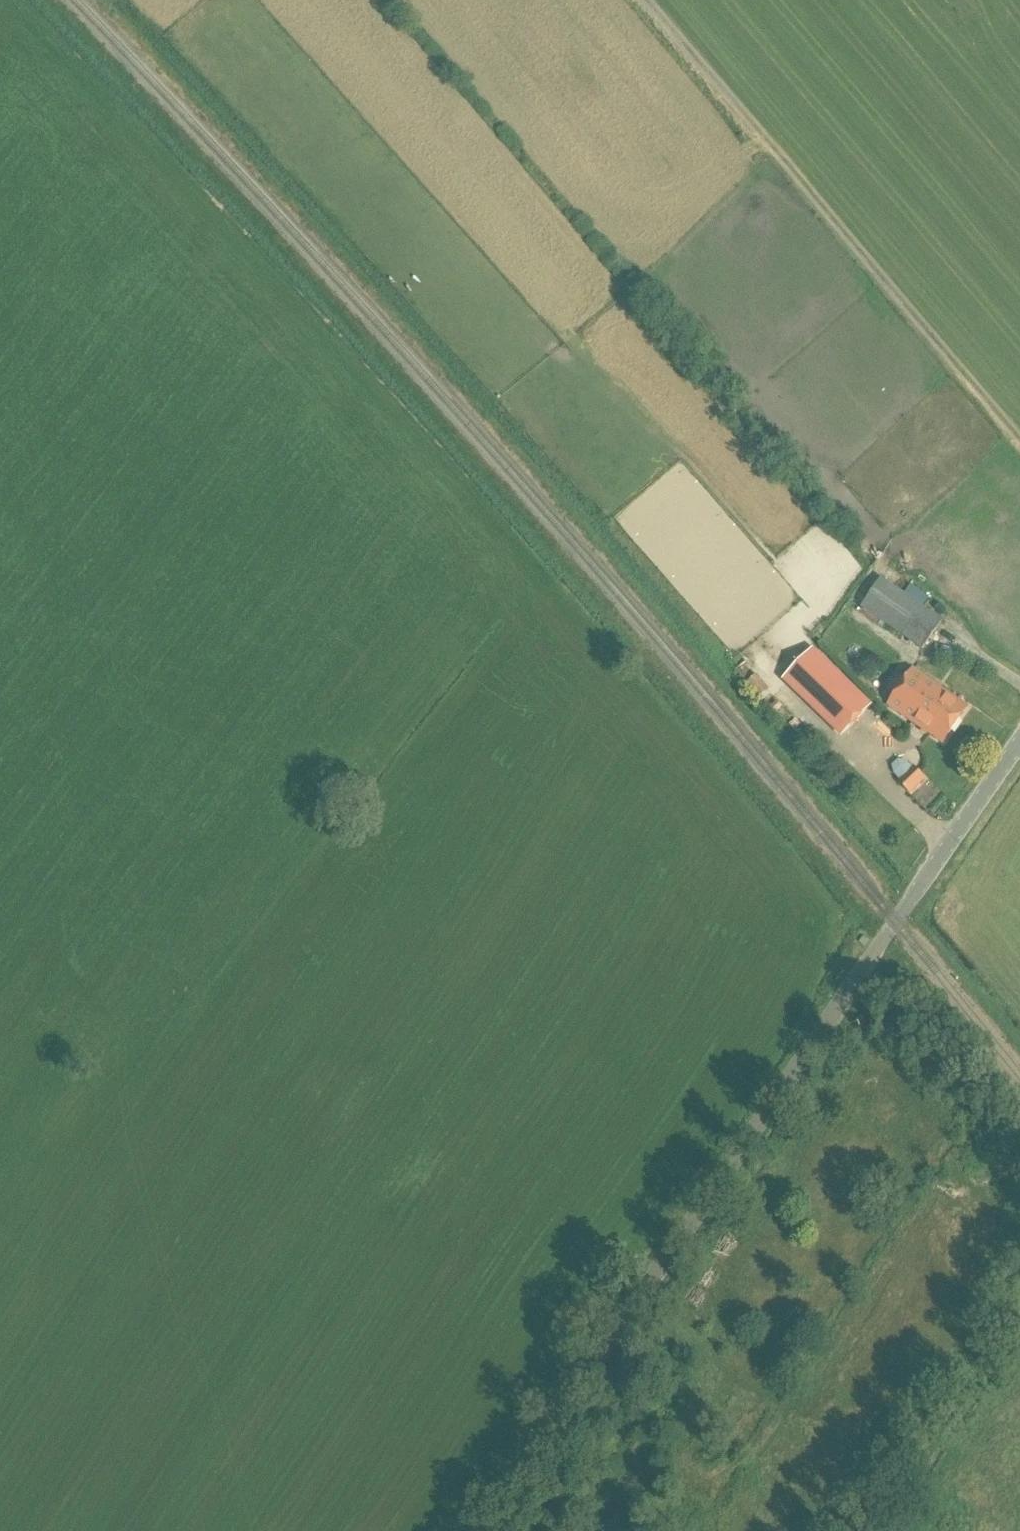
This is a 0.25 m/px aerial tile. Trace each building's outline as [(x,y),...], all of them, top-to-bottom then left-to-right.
[(881,578),(861,608),(922,649),(943,620),(881,578)] [(814,648),(797,665),(783,680),(842,737),(873,705),(814,648)] [(941,705),(949,694),(914,670),(890,705),(913,721),(930,697),(941,705)] [(930,697),(913,721),(944,742),(968,707),(949,694),(941,705),(930,697)] [(910,793),(924,778),(912,767),(898,782),(910,793)]
